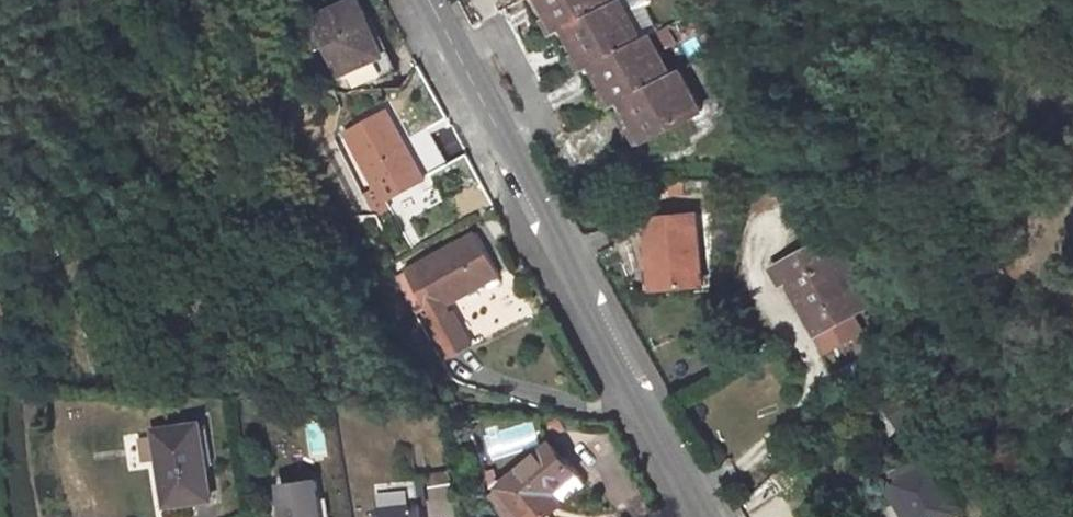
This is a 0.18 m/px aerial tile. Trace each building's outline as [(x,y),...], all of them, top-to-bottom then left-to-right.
[(305,20),(318,47),(327,42),(345,79),(393,70),(359,0),(352,0),(305,20)] [(545,0),(529,0),(539,20),(545,17),(552,13),(545,0)] [(552,13),(545,17),(554,34),(568,27),(618,2),(617,0),(545,0),(552,13)] [(568,27),(580,49),(574,52),(583,70),(597,63),(646,37),(627,0),(621,0),(618,2),(568,27)] [(568,27),(554,34),(565,57),(574,52),(580,49),(568,27)] [(646,37),(597,63),(609,86),(603,89),(612,105),(626,98),(674,72),(654,33),(646,37)] [(609,86),(597,63),(583,70),(595,93),(603,89),(609,86)] [(674,72),(626,98),(637,118),(630,122),(640,140),(701,107),(681,69),(674,72)] [(626,98),(612,105),(623,125),(630,122),(637,118),(626,98)] [(386,111),(342,135),(375,193),(418,167),(386,111)] [(697,213),(650,216),(652,257),(660,256),(662,290),(701,287),(697,213)] [(479,232),(408,271),(431,313),(426,316),(448,357),(472,344),(455,313),(452,315),(445,304),(489,279),(493,286),(504,279),(500,273),(501,272),(479,232)] [(827,235),(773,265),(782,282),(786,279),(794,275),(806,296),(798,300),(816,333),(851,313),(866,305),(827,235)] [(431,313),(408,271),(397,277),(419,320),(426,316),(431,313)] [(794,275),(786,279),(798,300),(806,296),(794,275)] [(851,313),(816,333),(826,350),(860,331),(851,313)] [(917,383),(910,387),(916,397),(922,393),(917,383)] [(910,387),(888,399),(892,407),(889,409),(902,432),(927,418),(916,397),(910,387)] [(491,460),(541,445),(533,419),(483,435),(491,460)] [(201,422),(154,428),(165,504),(211,497),(201,422)] [(491,488),(515,516),(536,516),(578,484),(547,443),(491,488)] [(896,486),(906,504),(897,509),(901,516),(954,516),(956,516),(938,484),(948,479),(938,461),(896,486)] [(278,486),(282,516),(319,516),(314,481),(278,486)] [(369,489),(371,514),(412,511),(410,486),(369,489)]
